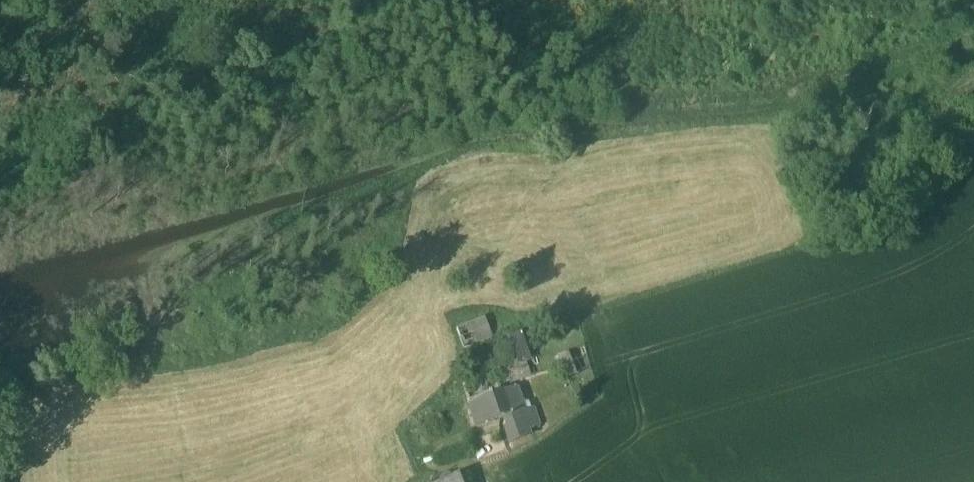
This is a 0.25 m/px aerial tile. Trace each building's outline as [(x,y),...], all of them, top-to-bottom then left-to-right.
[(457,337),(463,353),(483,346),(477,330),(457,337)] [(516,364),(535,356),(524,330),(505,338),(516,364)] [(509,369),(513,382),(519,379),(510,354),(502,357),(492,361),(496,373),(509,369)] [(478,426),(508,416),(524,411),(528,410),(519,387),(516,388),(513,382),(509,369),(496,373),(464,383),(470,402),(478,426)] [(532,434),(524,411),(508,416),(515,436),(510,438),(513,443),(532,434)]
